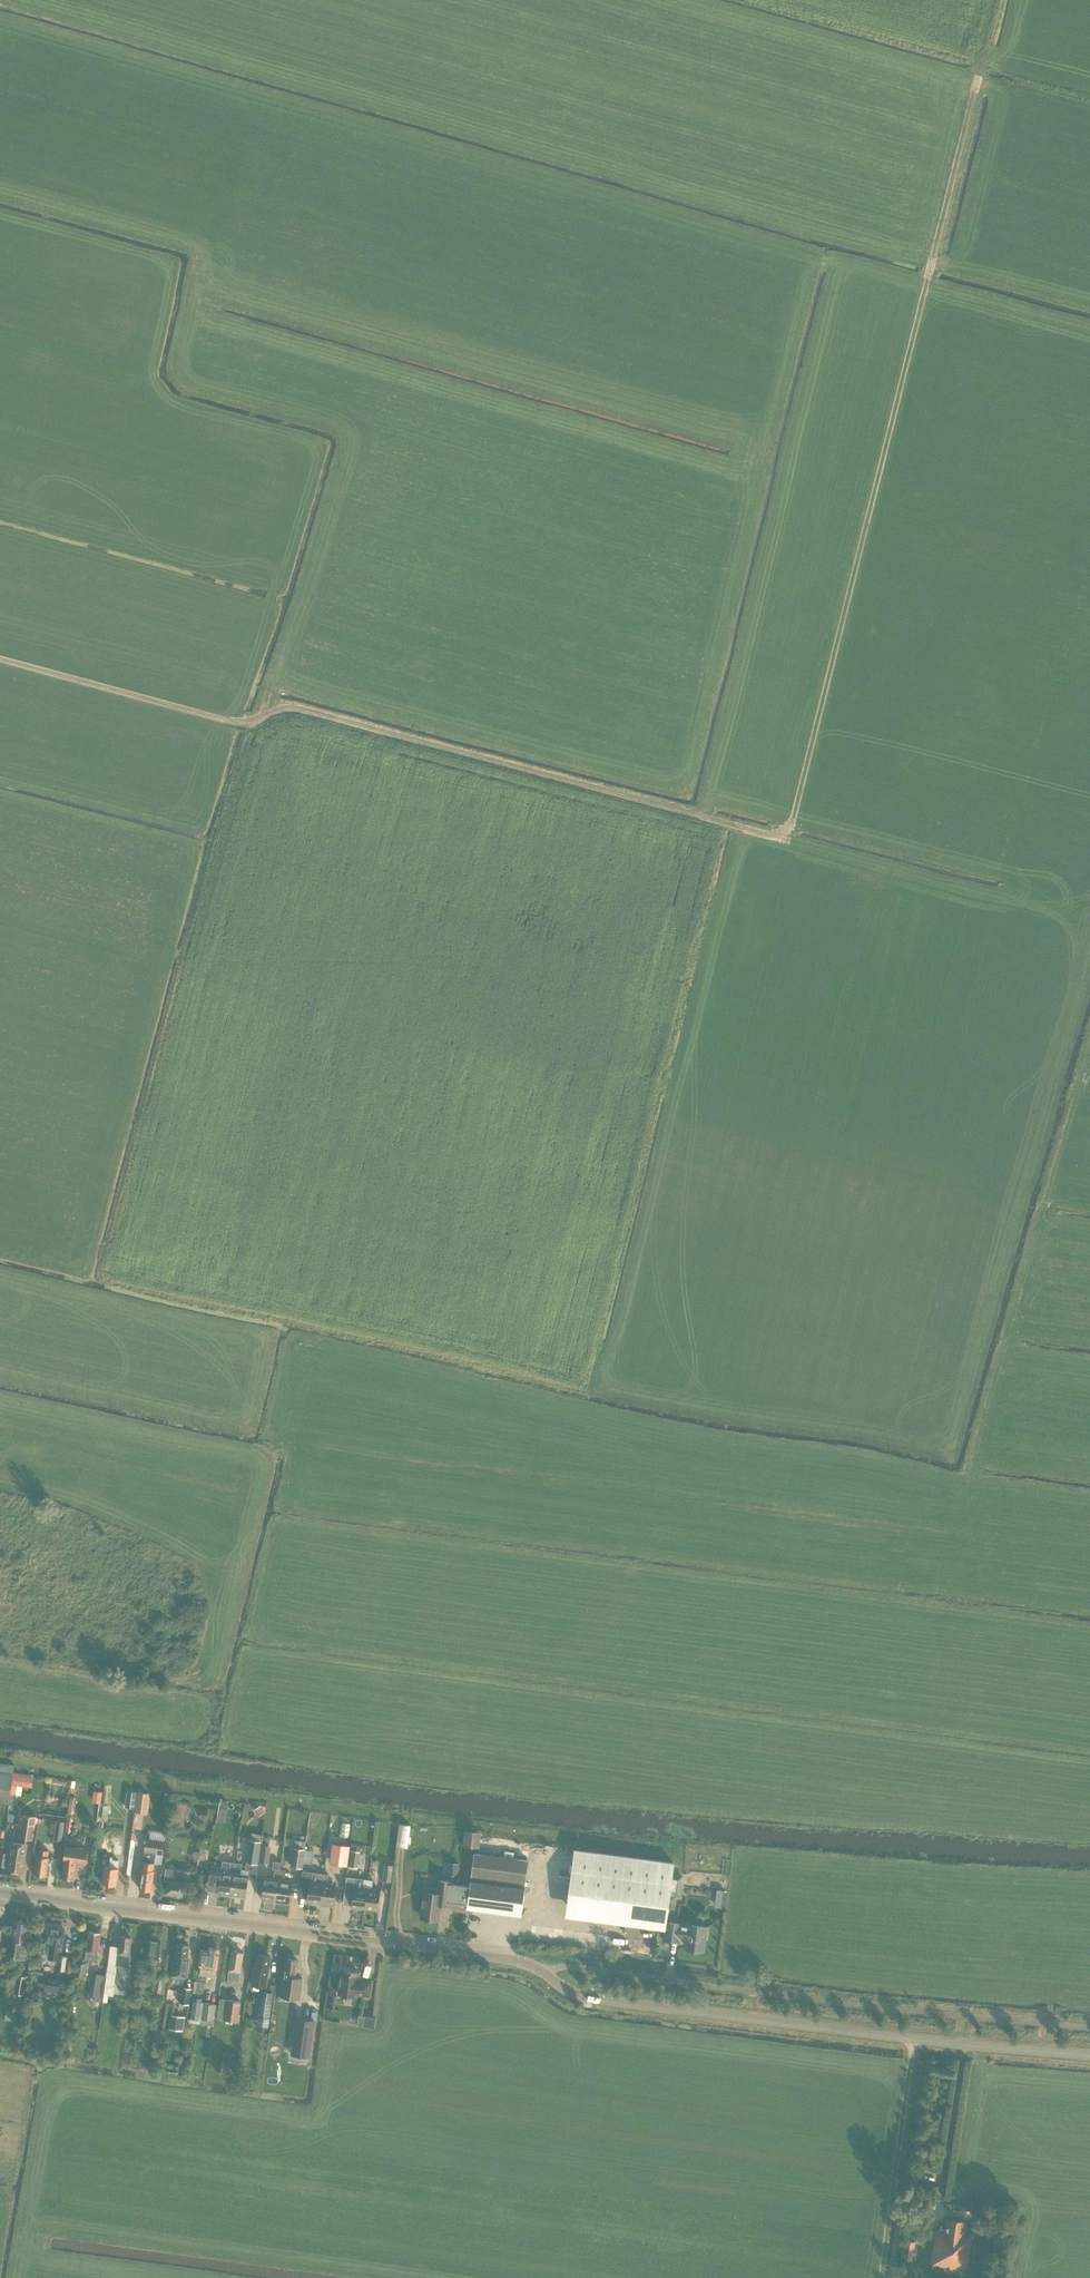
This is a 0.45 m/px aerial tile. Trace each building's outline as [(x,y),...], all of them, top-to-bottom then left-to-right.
[(13,1774),(14,1765),(0,1763),(0,1802),(9,1803),(13,1774)] [(16,1785),(31,1787),(33,1776),(17,1774),(16,1785)] [(126,1807),(135,1808),(137,1792),(137,1791),(137,1788),(129,1787),(129,1790),(128,1790),(126,1807)] [(103,1792),(94,1791),(93,1801),(98,1802),(101,1802),(103,1792)] [(149,1793),(138,1792),(135,1812),(146,1813),(149,1793)] [(100,1819),(109,1820),(111,1805),(102,1804),(100,1819)] [(264,1812),(260,1805),(254,1809),(259,1816),(264,1812)] [(206,1819),(208,1810),(201,1809),(199,1818),(206,1819)] [(26,1838),(26,1839),(32,1840),(32,1839),(34,1839),(37,1816),(23,1814),(20,1837),(26,1838)] [(64,1822),(56,1821),(53,1839),(61,1840),(64,1822)] [(406,1848),(410,1825),(400,1823),(396,1847),(406,1848)] [(463,1846),(479,1848),(481,1832),(465,1830),(463,1846)] [(246,1861),(258,1863),(262,1834),(252,1833),(251,1841),(249,1840),(246,1861)] [(145,1852),(144,1861),(143,1869),(142,1869),(140,1889),(151,1890),(154,1871),(153,1871),(155,1853),(162,1854),(164,1841),(146,1838),(144,1852),(145,1852)] [(199,1851),(194,1850),(193,1859),(198,1860),(197,1866),(204,1867),(204,1866),(207,1867),(210,1844),(207,1844),(208,1840),(201,1839),(199,1851)] [(291,1866),(302,1868),(306,1840),(295,1839),(291,1866)] [(11,1842),(10,1853),(5,1853),(3,1866),(8,1866),(7,1870),(23,1872),(27,1844),(11,1842)] [(264,1844),(261,1860),(267,1861),(270,1845),(264,1844)] [(62,1878),(73,1880),(76,1862),(86,1863),(87,1850),(66,1847),(64,1860),(65,1860),(62,1878)] [(337,1863),(347,1864),(349,1848),(339,1847),(337,1863)] [(34,1874),(46,1876),(49,1857),(47,1857),(48,1850),(39,1849),(38,1855),(37,1855),(34,1874)] [(684,1873),(674,1872),(675,1862),(575,1849),(566,1916),(665,1929),(666,1923),(667,1923),(671,1893),(681,1894),(684,1873)] [(360,1851),(351,1850),(349,1866),(358,1867),(360,1851)] [(521,1914),(528,1860),(474,1853),(470,1884),(438,1879),(436,1894),(442,1895),(441,1905),(449,1906),(451,1909),(462,1910),(466,1907),(521,1914)] [(102,1884),(116,1885),(118,1868),(117,1868),(119,1860),(110,1859),(109,1867),(105,1866),(102,1884)] [(265,1877),(262,1900),(276,1901),(280,1869),(281,1862),(274,1861),(273,1868),(275,1868),(274,1878),(265,1877)] [(231,1895),(236,1863),(230,1862),(229,1871),(222,1870),(222,1866),(211,1865),(208,1889),(218,1891),(218,1894),(231,1895)] [(281,1862),(280,1869),(276,1901),(289,1903),(292,1881),(284,1880),(286,1870),(281,1869),(282,1862),(281,1862)] [(236,1863),(231,1895),(245,1897),(248,1875),(240,1874),(242,1864),(236,1863)] [(393,1865),(384,1864),(382,1880),(390,1881),(393,1865)] [(182,1895),(184,1882),(189,1883),(190,1871),(167,1867),(165,1880),(168,1880),(167,1893),(182,1895)] [(320,1903),(324,1873),(303,1871),(300,1893),(308,1894),(307,1901),(320,1903)] [(324,1873),(320,1903),(333,1904),(336,1884),(327,1883),(329,1874),(324,1873)] [(364,1909),(368,1879),(346,1876),(343,1899),(352,1900),(351,1907),(364,1909)] [(253,1896),(256,1879),(249,1878),(246,1895),(253,1896)] [(373,1880),(368,1879),(364,1909),(378,1910),(380,1890),(372,1889),(373,1880)] [(442,1895),(436,1894),(423,1893),(420,1916),(439,1919),(441,1905),(442,1895)] [(29,1923),(16,1921),(11,1956),(31,1959),(33,1939),(26,1939),(29,1923)] [(665,1929),(664,1939),(679,1941),(680,1937),(681,1937),(686,1943),(685,1947),(703,1950),(704,1938),(706,1938),(707,1930),(705,1930),(706,1927),(689,1924),(688,1926),(667,1923),(666,1923),(665,1929)] [(46,1926),(44,1942),(42,1954),(47,1960),(53,1964),(58,1964),(57,1969),(74,1971),(76,1960),(68,1958),(69,1955),(61,1954),(65,1928),(46,1926)] [(100,1933),(89,1932),(87,1951),(85,1959),(96,1961),(97,1952),(100,1933)] [(132,1937),(121,1936),(116,1966),(120,1966),(119,1968),(121,1975),(132,1976),(133,1968),(129,1968),(132,1954),(129,1954),(132,1937)] [(593,1947),(604,1947),(604,1936),(593,1936),(593,1947)] [(145,1964),(146,1964),(145,1971),(154,1972),(157,1970),(157,1965),(160,1941),(148,1940),(145,1964)] [(189,1945),(178,1943),(173,1975),(188,1977),(190,1958),(188,1958),(189,1945)] [(219,1949),(211,1948),(209,1948),(208,1951),(201,1950),(199,1966),(201,1966),(200,1974),(215,1976),(216,1968),(217,1968),(219,1949)] [(243,1952),(231,1951),(228,1970),(229,1970),(227,1978),(238,1980),(240,1972),(243,1952)] [(259,1955),(258,1965),(254,1964),(251,1985),(267,1987),(272,1956),(259,1955)] [(297,1960),(286,1958),(284,1976),(282,1976),(279,1995),(299,1998),(302,1978),(295,1977),(297,1960)] [(76,1976),(85,1977),(86,1963),(78,1962),(76,1976)] [(368,1974),(370,1964),(365,1963),(362,1973),(368,1974)] [(358,1979),(359,1972),(342,1969),(338,1994),(356,1996),(356,1994),(370,1996),(372,1980),(358,1979)] [(6,1991),(25,1994),(29,1975),(9,1972),(6,1991)] [(106,1975),(96,1974),(93,2000),(103,2002),(106,1975)] [(160,1997),(164,1975),(157,1974),(153,1995),(160,1997)] [(180,2002),(190,2004),(192,1988),(184,1987),(183,1993),(181,1993),(180,2002)] [(166,2000),(176,2002),(178,1990),(168,1988),(166,2000)] [(273,1991),(261,1990),(257,2019),(269,2021),(273,1991)] [(199,2019),(202,1998),(194,1996),(190,2018),(199,2019)] [(220,1998),(217,2018),(225,2020),(228,1999),(220,1998)] [(225,2020),(239,2021),(241,2001),(228,1999),(225,2020)] [(213,2019),(215,2004),(204,2003),(202,2018),(213,2019)] [(185,2016),(171,2014),(169,2029),(183,2031),(185,2016)] [(375,2017),(364,2015),(362,2025),(373,2027),(375,2017)] [(310,2048),(314,2021),(296,2018),(292,2045),(291,2053),(309,2056),(310,2048)] [(290,2085),(292,2091),(300,2087),(298,2082),(290,2085)] [(946,2218),(946,2224),(942,2224),(940,2226),(939,2229),(937,2229),(932,2264),(944,2266),(944,2268),(945,2270),(952,2271),(954,2270),(954,2267),(956,2268),(956,2266),(966,2267),(967,2267),(972,2234),(971,2234),(972,2227),(965,2226),(966,2221),(946,2218)] [(905,2238),(902,2259),(911,2260),(914,2240),(905,2238)]
